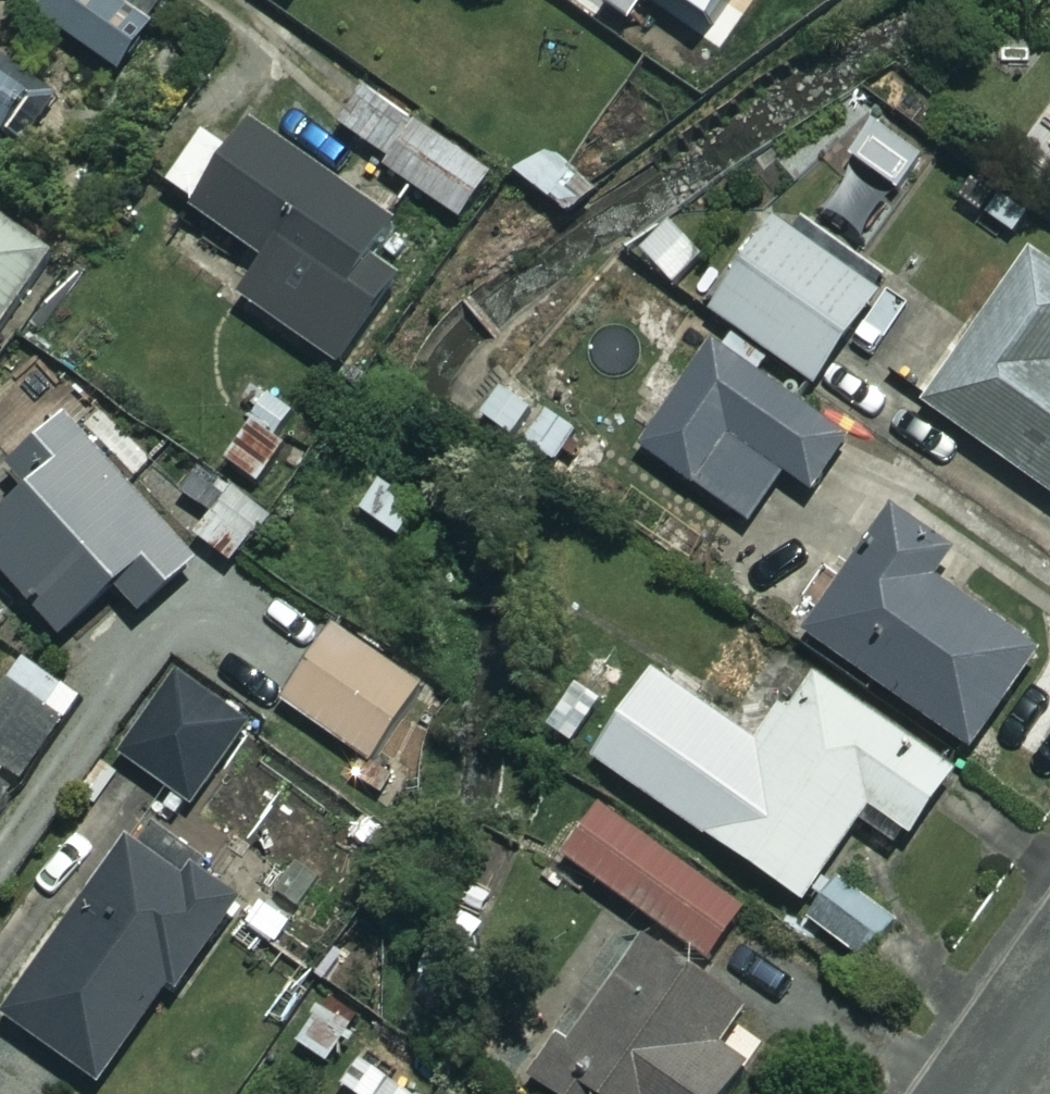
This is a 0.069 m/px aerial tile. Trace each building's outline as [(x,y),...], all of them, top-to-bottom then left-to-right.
[(127,0),(53,0),(42,17),(122,70),(156,19),(127,0)] [(39,98),(0,71),(0,153),(39,98)] [(494,176),(373,90),(342,134),(463,220),(494,176)] [(419,204),(281,102),(266,124),(257,118),(234,151),(207,133),(169,189),(205,214),(178,253),(347,370),(409,280),(380,260),(419,204)] [(927,156),(875,118),(848,155),(901,193),(927,156)] [(595,189),(550,147),(524,175),(568,217),(595,189)] [(0,216),(0,339),(58,259),(0,216)] [(886,298),(775,222),(713,312),(824,388),(886,298)] [(953,409),(1049,476),(1049,269),(953,409)] [(848,434),(717,344),(646,449),(751,521),(786,470),(811,488),(848,434)] [(203,562),(68,417),(4,476),(25,498),(0,521),(0,566),(66,636),(113,592),(140,621),(203,562)] [(954,550),(899,512),(812,637),(971,749),(1039,652),(934,578),(954,550)] [(426,690),(336,627),(284,701),(375,764),(426,690)] [(78,706),(23,667),(0,700),(0,816),(78,706)] [(253,724),(180,672),(123,754),(196,805),(253,724)] [(762,745),(654,672),(595,760),(805,901),(868,808),(913,837),(957,771),(811,673),(762,745)] [(746,906),(602,806),(566,857),(711,958),(746,906)] [(188,878),(131,837),(5,1016),(105,1086),(176,986),(183,991),(246,902),(196,867),(188,878)] [(899,919),(839,877),(809,921),(868,962),(899,919)] [(632,930),(527,1069),(560,1093),(584,1093),(591,1085),(603,1093),(730,1093),(749,1070),(716,1045),(741,1012),(632,930)] [(361,1056),(342,1084),(356,1093),(414,1093),(361,1056)]
